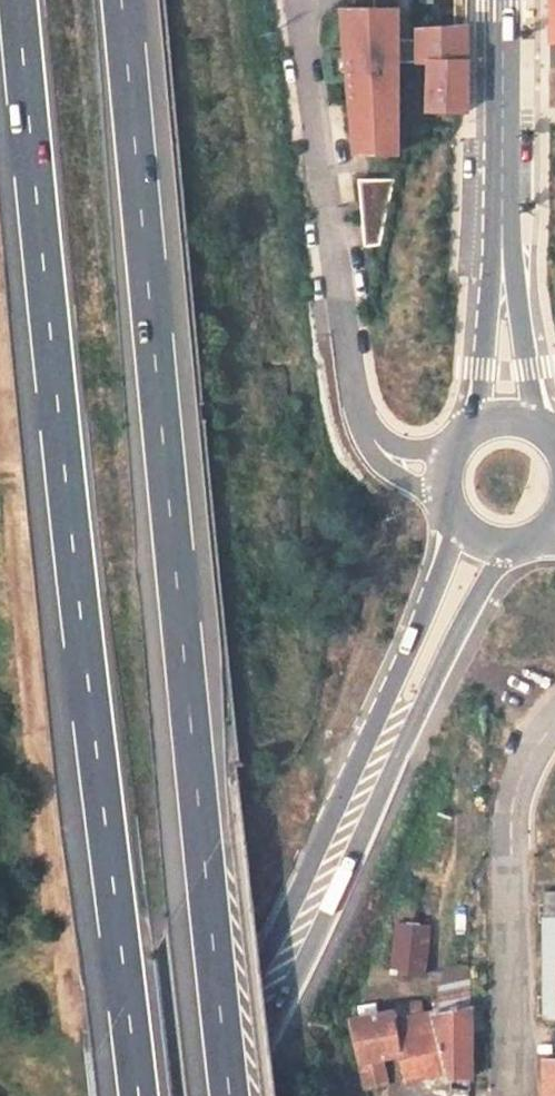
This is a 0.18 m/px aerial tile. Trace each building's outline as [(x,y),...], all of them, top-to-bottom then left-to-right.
[(395,9),(336,10),(350,153),(396,153),(395,9)] [(466,113),(467,26),(417,29),(416,64),(424,64),(422,113),(466,113)] [(359,179),(360,244),(387,244),(387,178),(359,179)] [(384,958),(417,959),(419,914),(386,913),(384,958)] [(391,998),(393,1006),(393,1011),(420,1006),(417,993),(391,998)] [(465,997),(420,1006),(393,1011),(393,1006),(348,1015),(364,1081),(390,1076),(384,1049),(402,1044),(408,1067),(443,1061),(446,1072),(458,1070),(465,1069),(465,997)]
